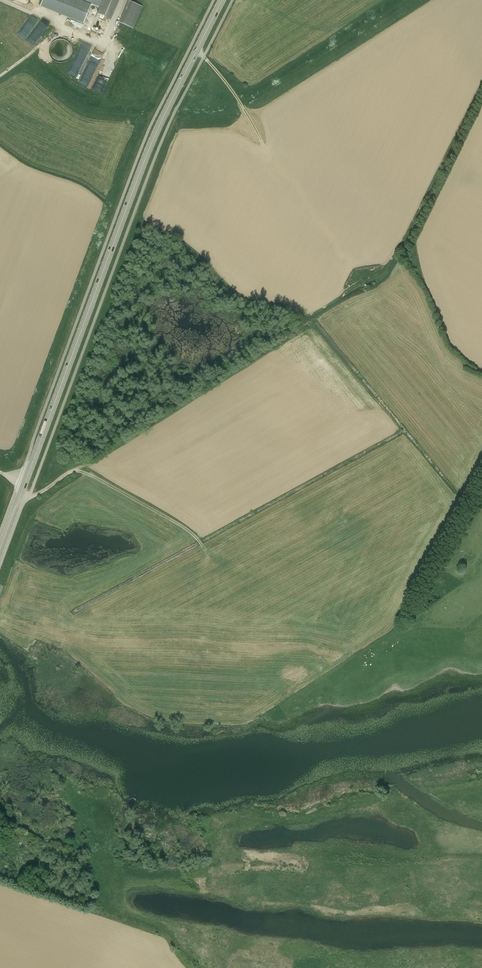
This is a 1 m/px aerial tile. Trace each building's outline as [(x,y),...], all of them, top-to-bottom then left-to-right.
[(83,24),(91,5),(80,0),(74,0),(67,17),(83,24)] [(90,2),(100,7),(95,18),(107,22),(117,0),(84,0),(90,2)] [(128,1),(119,23),(133,29),(142,6),(128,1)] [(41,19),(33,30),(24,23),(16,34),(34,46),(49,24),(41,19)] [(71,59),(71,43),(51,44),(51,50),(54,50),(54,54),(56,54),(56,60),(71,59)] [(92,51),(79,83),(88,87),(103,51),(95,47),(93,52),(92,51)] [(92,90),(102,94),(107,81),(96,77),(92,90)]
